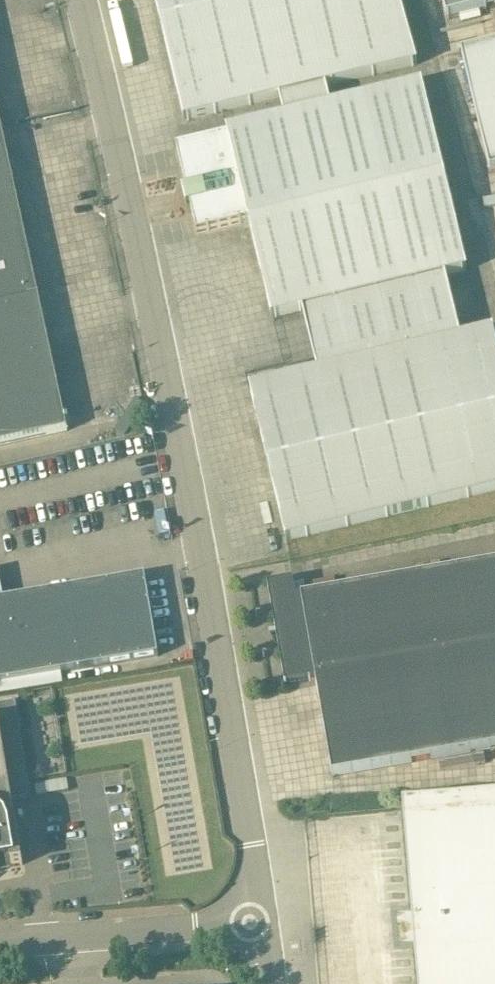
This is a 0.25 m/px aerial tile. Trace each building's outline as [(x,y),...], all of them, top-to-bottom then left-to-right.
[(185,121),(417,65),(398,0),(156,0),(185,121)] [(447,21),(494,9),(494,0),(442,0),(447,21)] [(462,56),(491,175),(494,174),(494,48),(462,56)] [(422,84),(228,131),(229,136),(177,149),(187,190),(183,191),(187,208),(191,207),(198,234),(249,222),(273,318),(467,271),(422,84)] [(68,432),(0,119),(0,446),(68,432)] [(493,331),(250,389),(288,541),(494,492),(494,338),(493,331)] [(316,681),(332,777),(494,749),(494,565),(296,599),(293,582),(268,586),(285,686),(316,681)] [(82,670),(158,658),(145,578),(69,590),(0,601),(0,684),(82,670)] [(0,705),(0,864),(6,863),(7,868),(23,866),(12,802),(32,798),(16,703),(0,705)] [(68,778),(37,786),(40,797),(71,789),(68,778)] [(404,810),(418,983),(494,983),(494,802),(404,810)]
